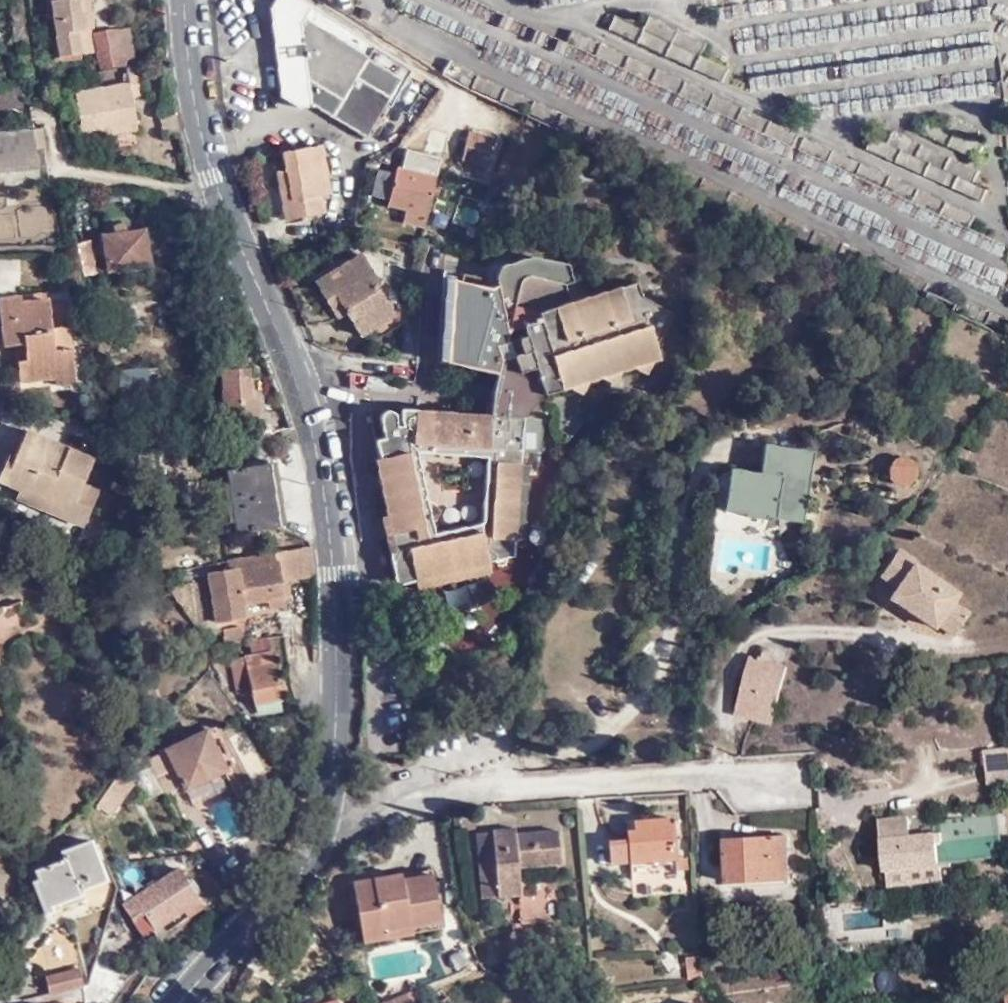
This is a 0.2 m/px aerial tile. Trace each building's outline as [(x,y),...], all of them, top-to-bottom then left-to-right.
[(57,56),(79,53),(76,30),(79,30),(77,15),(88,14),(86,0),(49,0),(57,56)] [(280,95),(298,105),(312,101),(364,133),(384,101),(389,103),(411,68),(302,0),(275,0),(269,8),(280,95)] [(90,28),(88,14),(77,15),(79,30),(86,29),(90,28)] [(132,53),(128,27),(115,29),(120,55),(132,53)] [(89,51),(86,29),(79,30),(76,30),(79,53),(89,51)] [(94,32),(99,69),(125,65),(134,64),(132,53),(120,55),(115,29),(94,32)] [(140,63),(134,64),(125,65),(128,84),(79,93),(85,135),(135,127),(131,98),(145,96),(140,63)] [(0,88),(0,109),(23,106),(20,85),(0,88)] [(978,131),(949,117),(943,129),(923,120),(917,133),(976,160),(982,148),(972,143),(978,131)] [(43,128),(0,131),(0,170),(38,168),(37,147),(46,146),(43,128)] [(973,183),(978,172),(891,132),(886,143),(872,137),(865,150),(980,202),(986,190),(973,183)] [(279,242),(315,235),(311,211),(322,209),(319,192),(328,190),(319,142),(282,149),(286,166),(289,183),(279,185),(285,217),(279,242)] [(407,209),(404,221),(426,225),(437,178),(437,176),(442,155),(406,146),(399,169),(397,168),(388,205),(407,209)] [(469,166),(482,173),(490,159),(476,152),(469,166)] [(275,167),(279,185),(289,183),(286,166),(275,167)] [(103,239),(111,272),(150,264),(142,232),(127,235),(125,227),(121,224),(114,226),(113,228),(115,237),(103,239)] [(89,242),(74,245),(79,278),(98,273),(89,242)] [(342,302),(359,332),(393,313),(375,282),(379,280),(361,251),(315,277),(333,307),(342,302)] [(497,373),(492,383),(549,389),(552,390),(565,385),(586,377),(596,373),(617,365),(629,361),(651,353),(656,350),(652,338),(667,306),(644,295),(635,292),(606,285),(565,299),(558,282),(568,278),(562,261),(525,254),(494,265),(484,289),(476,287),(478,278),(455,274),(454,283),(436,279),(436,302),(445,304),(443,363),(497,373)] [(627,276),(606,285),(635,292),(627,276)] [(44,291),(18,295),(19,302),(45,298),(44,291)] [(71,345),(54,348),(45,298),(19,302),(18,295),(0,298),(0,327),(3,344),(13,343),(21,342),(24,358),(17,360),(20,380),(55,375),(75,371),(71,345)] [(62,296),(45,298),(54,348),(71,345),(62,296)] [(13,343),(17,360),(24,358),(21,342),(13,343)] [(647,362),(651,353),(629,361),(638,366),(647,362)] [(614,374),(617,365),(596,373),(605,377),(614,374)] [(221,369),(225,420),(258,417),(257,399),(251,399),(250,384),(243,384),(242,368),(221,369)] [(77,381),(75,371),(55,375),(57,384),(77,381)] [(582,386),(586,377),(565,385),(573,389),(582,386)] [(388,548),(395,579),(415,575),(432,571),(451,567),(469,563),(488,558),(487,556),(512,550),(521,450),(539,452),(542,418),(545,392),(549,391),(549,389),(492,383),(489,413),(424,408),(423,413),(400,419),(399,422),(396,423),(393,409),(392,408),(392,407),(391,406),(390,405),(388,404),(387,404),(386,404),(384,404),(383,404),(382,405),(380,406),(380,407),(378,408),(378,409),(377,410),(377,412),(382,433),(374,436),(378,454),(374,455),(386,511),(393,509),(397,526),(390,528),(394,546),(388,548)] [(401,405),(400,419),(423,413),(424,408),(401,405)] [(257,418),(225,420),(226,437),(258,434),(257,418)] [(27,430),(22,441),(63,459),(68,447),(27,430)] [(806,473),(811,445),(771,439),(766,468),(736,463),(717,476),(721,482),(724,479),(733,481),(731,493),(729,505),(780,513),(783,498),(809,502),(813,475),(806,473)] [(22,441),(14,458),(7,455),(0,470),(0,479),(20,488),(37,495),(34,503),(81,524),(97,490),(81,484),(93,459),(68,447),(63,459),(22,441)] [(818,447),(811,445),(806,473),(813,475),(818,447)] [(907,454),(903,454),(901,454),(898,456),(895,457),(893,460),(890,463),(890,466),(889,469),(889,472),(889,475),(891,478),(893,481),(895,483),(898,485),(901,486),(904,487),(907,487),(910,486),(913,485),(916,483),(918,480),(920,478),(921,475),(922,471),(922,469),(921,465),(920,463),(918,460),(916,458),(913,456),(910,455),(907,454)] [(221,459),(222,524),(267,524),(264,459),(221,459)] [(721,482),(731,493),(733,481),(724,479),(721,482)] [(16,495),(34,503),(37,495),(20,488),(16,495)] [(806,517),(809,502),(783,498),(780,513),(806,517)] [(386,511),(390,528),(397,526),(393,509),(386,511)] [(282,581),(317,575),(314,545),(236,559),(238,568),(230,569),(210,572),(217,622),(247,617),(245,603),(270,599),(284,597),(282,581)] [(920,558),(901,546),(882,571),(900,584),(894,594),(936,623),(939,619),(957,632),(973,610),(954,598),(959,589),(918,561),(920,558)] [(490,567),(488,558),(469,563),(471,572),(490,567)] [(238,568),(236,559),(229,560),(230,569),(238,568)] [(471,572),(469,563),(451,567),(453,576),(471,572)] [(453,576),(451,567),(432,571),(435,580),(453,576)] [(435,580),(432,571),(415,575),(416,584),(435,580)] [(285,604),(284,597),(270,599),(272,607),(285,604)] [(227,644),(244,640),(242,628),(225,630),(227,644)] [(254,689),(257,703),(286,697),(276,651),(234,659),(240,692),(254,689)] [(752,652),(747,669),(783,679),(788,663),(752,652)] [(783,679),(747,669),(736,709),(772,719),(783,679)] [(219,725),(209,730),(228,768),(238,763),(219,725)] [(228,768),(209,730),(154,757),(170,790),(187,782),(189,787),(228,768)] [(983,748),(987,783),(1007,780),(1007,745),(983,748)] [(884,837),(888,869),(911,866),(941,861),(941,858),(1003,850),(999,812),(967,819),(969,827),(953,830),(951,816),(935,818),(936,830),(884,837)] [(611,858),(632,857),(649,856),(676,854),(677,854),(674,814),(637,817),(637,828),(629,829),(630,835),(610,837),(611,858)] [(497,858),(480,860),(485,896),(523,892),(521,864),(560,860),(558,830),(517,833),(517,826),(495,828),(494,829),(497,858)] [(477,830),(480,860),(497,858),(494,829),(477,830)] [(729,834),(732,879),(793,875),(790,831),(729,834)] [(37,879),(47,909),(85,894),(81,881),(105,872),(93,839),(66,849),(69,856),(37,870),(41,878),(37,879)] [(677,854),(676,854),(677,867),(692,865),(691,853),(677,854)] [(651,874),(649,856),(632,857),(633,875),(651,874)] [(943,877),(941,861),(911,866),(913,881),(943,877)] [(148,915),(159,930),(166,940),(175,933),(168,923),(202,897),(179,867),(130,906),(140,921),(148,915)] [(432,868),(402,873),(403,879),(433,874),(432,868)] [(403,879),(402,873),(354,882),(362,928),(382,925),(385,937),(411,932),(410,920),(440,914),(433,874),(403,879)] [(562,918),(559,899),(521,900),(522,923),(523,923),(543,921),(559,920),(560,920),(561,920),(562,918)] [(442,928),(440,914),(410,920),(411,932),(442,928)] [(364,940),(385,937),(382,925),(362,928),(364,940)] [(854,943),(883,937),(881,926),(852,932),(854,943)] [(704,952),(688,953),(690,977),(706,975),(704,952)] [(163,969),(157,965),(152,967),(148,970),(141,978),(152,985),(163,969)] [(44,975),(49,991),(83,982),(78,966),(44,975)] [(416,991),(419,1002),(427,1002),(431,1002),(426,988),(416,991)] [(416,991),(379,1001),(379,1002),(419,1002),(416,991)] [(331,994),(333,1002),(339,1002),(336,993),(331,994)] [(331,994),(299,1002),(333,1002),(331,994)]
